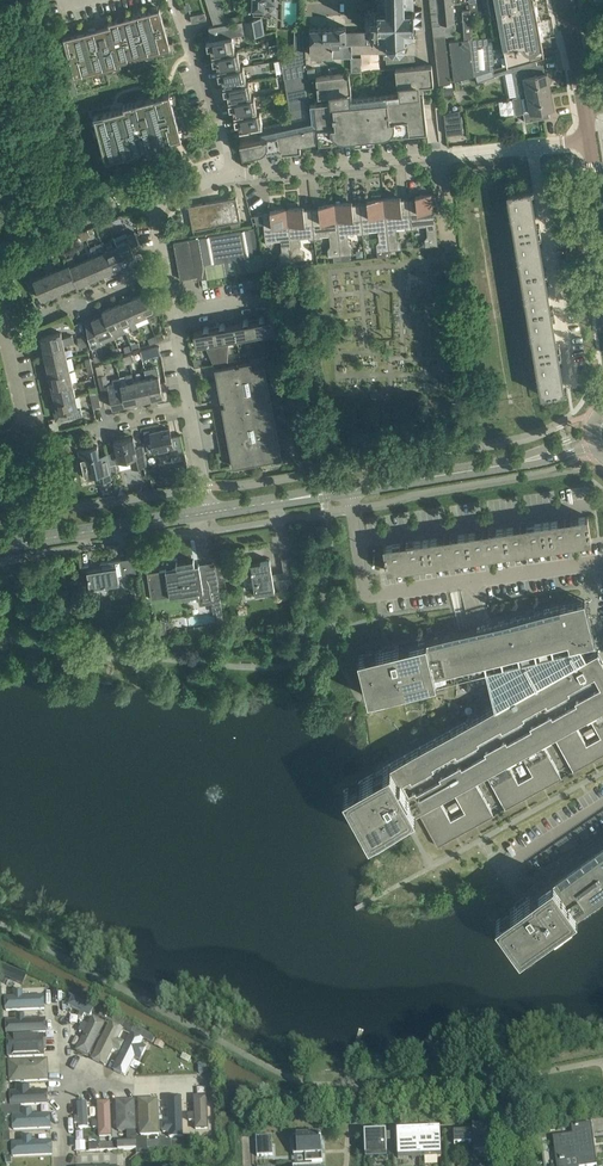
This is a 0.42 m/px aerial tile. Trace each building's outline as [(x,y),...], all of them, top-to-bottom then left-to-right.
[(208,11),(221,6),(219,0),(204,0),(208,11)] [(253,13),(263,13),(264,0),(275,1),(275,0),(254,0),(253,13)] [(415,60),(414,27),(422,27),(422,8),(416,8),(416,0),(375,0),(375,9),(368,9),(368,11),(367,11),(367,13),(365,13),(365,24),(367,24),(368,26),(368,27),(369,27),(369,31),(346,31),(346,26),(310,27),(311,55),(327,54),(327,58),(333,58),(333,57),(352,56),(352,51),(384,50),(384,58),(386,58),(387,63),(415,60)] [(439,85),(450,83),(445,36),(456,35),(452,0),(430,0),(438,85),(439,85)] [(494,11),(492,0),(483,0),(485,12),(494,11)] [(503,45),(506,64),(535,55),(544,53),(534,0),(495,0),(503,45)] [(464,39),(469,39),(472,38),(469,5),(466,5),(467,10),(462,10),(464,39)] [(109,25),(63,37),(74,77),(121,65),(120,62),(171,48),(160,8),(108,22),(109,25)] [(192,22),(203,20),(206,19),(205,12),(190,15),(192,22)] [(262,17),(243,20),(246,33),(246,36),(263,33),(264,33),(262,17)] [(246,33),(243,20),(209,26),(211,39),(232,35),(246,33)] [(263,33),(264,39),(277,37),(276,31),(264,33),(263,33)] [(211,39),(206,40),(207,42),(208,46),(211,46),(212,53),(234,49),(232,35),(211,39)] [(474,74),(493,68),(506,64),(503,45),(492,47),(491,36),(472,38),(469,39),(473,74),(474,74)] [(449,41),(453,80),(473,74),(469,39),(464,39),(449,41)] [(280,54),(284,74),(286,87),(307,82),(305,50),(280,54)] [(217,68),(240,64),(237,51),(212,55),(212,57),(213,57),(214,61),(216,61),(217,68)] [(515,79),(518,95),(527,93),(550,89),(547,72),(540,73),(539,65),(538,65),(535,55),(506,64),(493,68),(474,74),(476,83),(498,76),(497,76),(512,71),(513,79),(515,79)] [(422,84),(434,83),(432,64),(395,68),(398,93),(368,96),(358,97),(352,98),(349,73),(316,76),(318,95),(327,94),(327,100),(310,102),(310,103),(315,102),(317,124),(240,140),(240,141),(242,141),(245,154),(245,153),(245,152),(255,150),(256,156),(257,155),(257,153),(301,149),(300,144),(427,130),(423,90),(422,90),(422,84)] [(223,83),(245,79),(243,66),(217,70),(218,72),(219,77),(222,76),(223,83)] [(249,81),(223,86),(223,87),(224,87),(225,92),(227,91),(229,98),(251,94),(249,81)] [(292,121),(310,117),(307,82),(286,87),(292,121)] [(453,93),(453,85),(444,85),(444,94),(453,93)] [(518,96),(512,97),(516,114),(523,112),(525,121),(539,119),(549,117),(548,108),(554,107),(550,89),(527,93),(518,95),(518,96)] [(124,106),(94,114),(106,160),(142,150),(141,148),(182,137),(170,92),(123,104),(124,106)] [(229,103),(230,107),(233,106),(234,114),(257,110),(254,96),(229,101),(229,103)] [(463,133),(461,109),(444,114),(446,135),(463,133)] [(240,129),(262,125),(260,111),(234,116),(235,118),(236,122),(239,121),(240,129)] [(530,188),(533,188),(533,187),(508,191),(541,394),(567,390),(567,389),(564,390),(530,188)] [(416,198),(408,199),(411,228),(417,228),(417,226),(426,225),(427,235),(425,239),(425,246),(438,245),(432,193),(415,194),(416,198)] [(103,197),(106,203),(112,201),(110,195),(103,197)] [(400,196),(384,198),(389,250),(401,248),(400,241),(397,238),(396,228),(405,227),(406,229),(411,228),(408,199),(401,199),(400,196)] [(193,229),(240,221),(236,197),(188,205),(193,229)] [(367,203),(360,204),(363,233),(368,233),(368,231),(377,230),(379,240),(376,244),(377,251),(377,257),(390,256),(389,250),(384,198),(367,199),(367,203)] [(352,201),(335,203),(340,255),(341,261),(350,260),(350,254),(353,253),(352,246),(349,243),(348,233),(357,232),(357,234),(363,233),(360,204),(352,204),(352,201)] [(319,208),(311,209),(314,238),(320,238),(320,235),(329,235),(330,245),(328,249),(328,256),(333,255),(334,262),(341,261),(340,255),(335,203),(318,205),(319,208)] [(314,238),(311,209),(304,209),(303,206),(287,208),(292,260),(304,258),(303,251),(300,248),(299,238),(308,237),(309,239),(314,238)] [(270,213),(251,215),(251,216),(255,215),(256,224),(263,224),(265,243),(271,243),(271,240),(280,240),(281,250),(279,254),(280,261),(292,260),(287,208),(270,209),(270,213)] [(257,227),(254,227),(173,241),(180,279),(192,277),(192,276),(194,275),(198,275),(198,279),(264,267),(257,227)] [(115,239),(117,245),(127,267),(132,265),(131,262),(138,259),(135,252),(142,249),(135,232),(127,235),(125,232),(114,237),(115,239)] [(103,245),(105,250),(113,270),(120,267),(121,269),(127,267),(117,245),(115,239),(103,245)] [(90,247),(93,255),(102,274),(113,270),(105,250),(103,245),(102,242),(90,247)] [(81,261),(90,280),(102,274),(93,255),(81,261)] [(67,258),(69,264),(77,283),(78,285),(90,280),(81,261),(75,263),(72,256),(67,258)] [(57,269),(66,288),(77,283),(69,264),(57,269)] [(57,269),(45,274),(55,296),(60,294),(59,291),(66,288),(57,269)] [(50,298),(55,296),(45,274),(34,279),(33,276),(25,279),(31,292),(38,289),(42,298),(48,295),(50,298)] [(150,290),(138,295),(146,315),(158,309),(150,290)] [(130,295),(125,297),(134,320),(146,315),(138,295),(131,298),(130,295)] [(124,328),(130,325),(132,328),(137,326),(134,320),(125,297),(120,300),(121,303),(114,305),(124,328)] [(114,305),(102,311),(114,336),(125,331),(124,328),(114,305)] [(95,326),(87,329),(91,347),(114,337),(114,336),(102,311),(94,315),(95,317),(92,319),(95,326)] [(259,320),(254,321),(261,355),(266,354),(268,331),(276,329),(276,331),(286,329),(283,317),(275,319),(275,318),(275,317),(269,318),(265,318),(265,317),(264,317),(264,316),(263,316),(262,316),(261,316),(261,317),(260,317),(260,318),(259,318),(259,319),(259,320)] [(243,322),(234,324),(236,336),(245,335),(255,356),(261,355),(254,321),(249,321),(249,320),(248,320),(248,319),(247,319),(246,319),(245,319),(244,320),(243,321),(243,322)] [(219,327),(214,328),(221,363),(226,362),(228,338),(236,336),(234,324),(225,326),(225,325),(224,325),(224,324),(223,324),(223,323),(222,323),(221,323),(221,324),(220,324),(220,325),(219,325),(219,326),(219,327)] [(203,330),(194,331),(194,333),(196,344),(205,342),(215,364),(221,363),(214,328),(209,329),(209,328),(209,327),(208,327),(207,326),(206,326),(205,326),(205,327),(204,327),(204,328),(203,328),(203,329),(203,330)] [(39,344),(41,350),(64,345),(72,343),(70,335),(64,336),(65,338),(63,339),(61,332),(41,336),(42,344),(39,344)] [(45,355),(46,361),(67,357),(64,345),(41,350),(42,355),(45,355)] [(161,354),(159,346),(140,350),(142,358),(161,354)] [(267,354),(266,354),(261,355),(255,356),(250,357),(250,361),(240,363),(240,364),(235,365),(234,364),(215,367),(221,400),(224,399),(225,405),(222,405),(233,466),(256,462),(259,461),(282,457),(263,356),(267,355),(267,354)] [(67,357),(46,361),(48,369),(45,369),(46,375),(69,370),(67,357)] [(156,397),(163,396),(157,366),(144,369),(146,378),(150,399),(152,405),(158,404),(156,397)] [(49,387),(49,388),(72,383),(69,370),(46,375),(47,381),(50,380),(52,387),(49,387)] [(127,382),(121,383),(125,404),(132,402),(133,405),(138,404),(133,381),(132,373),(126,374),(127,382)] [(121,383),(120,381),(119,377),(112,379),(113,383),(108,384),(105,374),(98,375),(101,390),(108,389),(113,407),(125,404),(121,383)] [(146,378),(133,381),(138,404),(144,403),(144,400),(150,399),(146,378)] [(53,393),(55,400),(75,395),(72,383),(49,388),(50,393),(53,393)] [(90,392),(93,408),(101,406),(98,391),(90,392)] [(55,413),(61,412),(63,419),(83,415),(81,406),(78,407),(75,395),(55,400),(52,401),(55,413)] [(151,435),(145,436),(148,453),(154,452),(169,449),(171,454),(184,451),(180,434),(171,436),(170,428),(150,433),(151,435)] [(148,465),(143,445),(135,447),(133,436),(114,441),(118,461),(130,458),(132,468),(148,465)] [(63,444),(60,445),(62,453),(65,453),(68,452),(70,448),(69,443),(63,444)] [(112,478),(108,457),(100,459),(97,445),(78,449),(85,477),(94,475),(96,482),(112,478)] [(587,516),(384,545),(387,570),(388,570),(388,567),(590,538),(590,541),(591,541),(587,516)] [(284,573),(273,575),(270,559),(242,564),(244,574),(251,573),(255,592),(275,589),(273,579),(291,576),(292,587),(296,586),(291,556),(282,557),(284,573)] [(90,587),(119,582),(118,575),(137,572),(134,557),(100,562),(101,567),(87,570),(90,587)] [(165,570),(147,573),(151,597),(169,594),(181,592),(182,596),(199,594),(201,603),(211,601),(221,600),(218,586),(214,562),(194,565),(194,559),(176,562),(177,568),(165,570)] [(572,770),(572,771),(590,761),(594,759),(602,754),(602,658),(597,648),(586,654),(581,645),(595,641),(584,599),(475,626),(476,628),(470,629),(427,640),(427,638),(383,648),(358,655),(368,697),(486,668),(495,704),(366,776),(343,788),(369,836),(401,818),(398,814),(407,809),(409,813),(417,808),(438,845),(455,836),(458,834),(474,825),(477,824),(495,814),(495,813),(493,814),(473,778),(485,771),(505,807),(503,808),(504,809),(522,799),(526,797),(542,788),(545,786),(563,776),(563,775),(561,776),(542,740),(553,734),(573,770),(572,770)] [(223,611),(216,612),(218,622),(224,621),(223,611)] [(516,903),(495,918),(520,953),(602,894),(602,841),(516,903)] [(4,983),(6,978),(7,978),(23,985),(27,975),(2,964),(0,968),(0,981),(4,983)] [(23,997),(23,992),(23,991),(13,991),(13,993),(14,997),(5,998),(5,1011),(45,1010),(45,997),(45,996),(44,996),(23,997)] [(85,1015),(90,1017),(92,1013),(95,1008),(89,1005),(73,997),(69,1004),(68,1006),(69,1006),(81,1013),(79,1017),(82,1019),(83,1019),(85,1015)] [(95,1008),(92,1013),(99,1016),(102,1010),(96,1007),(95,1008)] [(113,1016),(102,1010),(99,1016),(110,1022),(113,1016)] [(16,1016),(16,1020),(6,1021),(6,1035),(46,1034),(47,1034),(46,1020),(45,1020),(25,1020),(25,1016),(25,1015),(25,1014),(15,1014),(16,1016)] [(113,1016),(110,1022),(122,1028),(125,1021),(113,1016)] [(106,1023),(92,1017),(88,1025),(83,1023),(79,1031),(84,1034),(76,1051),(89,1058),(89,1057),(105,1025),(106,1023)] [(125,1021),(122,1028),(131,1033),(134,1026),(125,1021)] [(119,1052),(124,1043),(121,1041),(119,1040),(123,1031),(124,1030),(109,1023),(92,1059),(91,1060),(106,1067),(106,1066),(114,1049),(117,1051),(119,1052)] [(134,1026),(131,1033),(143,1039),(146,1032),(134,1026)] [(155,1037),(146,1032),(143,1039),(152,1043),(155,1037)] [(131,1034),(113,1069),(113,1071),(126,1077),(127,1076),(135,1058),(139,1060),(140,1061),(147,1048),(145,1047),(142,1045),(143,1042),(144,1041),(131,1034)] [(46,1052),(46,1042),(44,1041),(44,1039),(44,1038),(44,1036),(10,1037),(7,1037),(8,1059),(11,1059),(44,1058),(44,1054),(46,1052)] [(157,1038),(154,1044),(163,1048),(166,1043),(157,1038)] [(183,1053),(181,1058),(189,1062),(191,1057),(183,1053)] [(48,1081),(49,1081),(48,1059),(47,1059),(11,1061),(8,1061),(9,1083),(48,1081)] [(16,1088),(16,1092),(10,1092),(10,1093),(10,1106),(48,1105),(48,1091),(30,1091),(30,1087),(30,1085),(16,1086),(16,1088)] [(207,1095),(193,1096),(193,1098),(194,1114),(188,1114),(189,1121),(195,1121),(195,1130),(208,1130),(207,1097),(207,1095)] [(182,1097),(167,1098),(167,1099),(168,1122),(165,1122),(162,1122),(162,1133),(165,1133),(169,1133),(169,1138),(183,1137),(182,1098),(182,1097)] [(139,1100),(140,1136),(141,1136),(160,1136),(158,1099),(139,1100)] [(135,1100),(116,1101),(116,1102),(117,1132),(127,1131),(131,1131),(135,1131),(136,1131),(135,1101),(135,1100)] [(93,1128),(98,1128),(99,1138),(112,1137),(111,1103),(110,1102),(110,1101),(97,1102),(98,1121),(93,1122),(93,1123),(93,1128)] [(87,1103),(77,1103),(77,1106),(78,1118),(78,1124),(78,1128),(88,1128),(87,1105),(87,1103)] [(8,1107),(1,1107),(1,1118),(9,1117),(12,1117),(12,1116),(22,1116),(22,1111),(21,1109),(21,1107),(8,1107)] [(22,1111),(22,1116),(12,1116),(12,1117),(13,1131),(51,1129),(52,1129),(51,1115),(50,1115),(32,1116),(32,1111),(32,1109),(21,1109),(22,1111)] [(553,1137),(557,1165),(587,1165),(596,1165),(591,1123),(572,1126),(573,1134),(553,1137)] [(454,1134),(454,1146),(474,1145),(474,1155),(480,1155),(480,1159),(490,1159),(488,1128),(473,1129),(473,1133),(454,1134)] [(441,1156),(440,1129),(419,1130),(420,1157),(441,1156)] [(398,1158),(420,1157),(419,1130),(397,1131),(398,1158)] [(131,1131),(127,1131),(127,1142),(136,1142),(136,1138),(136,1131),(135,1131),(131,1131)] [(386,1132),(364,1133),(365,1157),(387,1156),(386,1132)] [(321,1135),(293,1136),(294,1155),(305,1154),(305,1162),(323,1162),(322,1153),(321,1153),(321,1148),(322,1148),(321,1135)] [(32,1136),(22,1136),(22,1142),(12,1143),(12,1154),(12,1157),(52,1156),(53,1156),(52,1143),(52,1142),(32,1142),(32,1137),(32,1136)] [(184,1136),(184,1140),(185,1147),(196,1146),(195,1139),(195,1136),(184,1136)] [(272,1136),(256,1136),(257,1156),(273,1155),(272,1136)] [(147,1137),(136,1138),(136,1142),(137,1149),(136,1149),(137,1154),(148,1154),(148,1148),(161,1148),(160,1141),(148,1141),(147,1137)] [(166,1137),(160,1137),(160,1141),(161,1148),(185,1147),(184,1140),(166,1140),(166,1137)] [(85,1142),(76,1142),(76,1152),(86,1151),(85,1142)]
